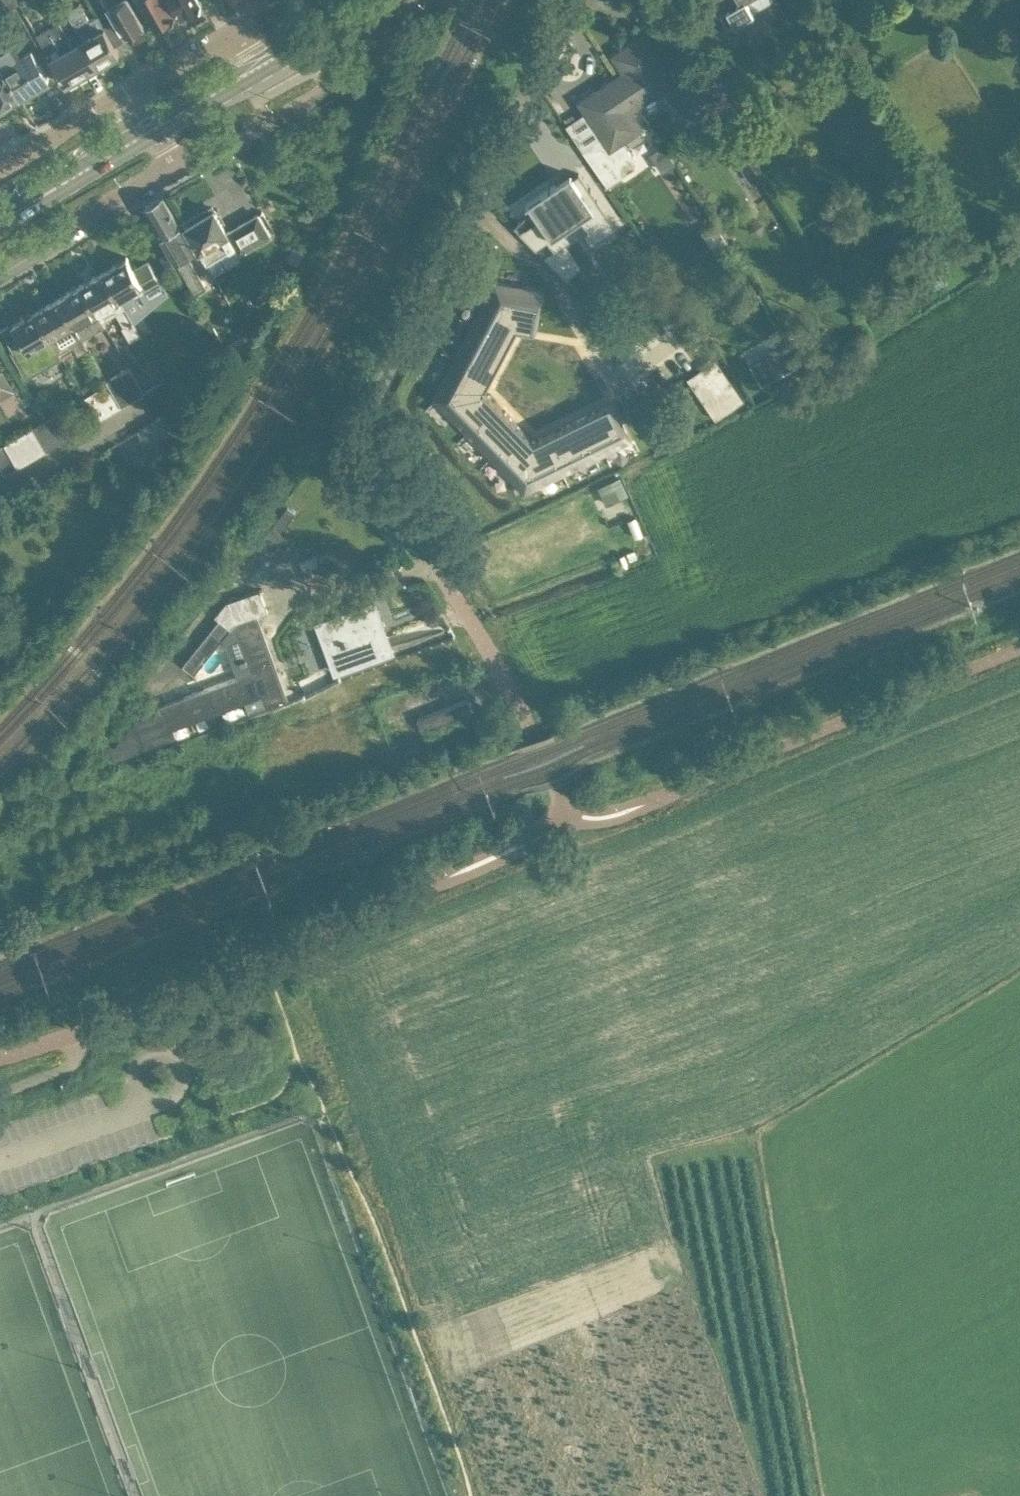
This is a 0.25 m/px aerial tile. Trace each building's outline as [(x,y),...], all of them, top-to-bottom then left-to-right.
[(17,2),(16,0),(0,0),(0,12),(17,2)] [(145,23),(135,6),(130,0),(106,0),(125,34),(134,29),(137,31),(143,28),(143,24),(145,23)] [(175,12),(168,0),(139,0),(154,25),(159,22),(160,23),(161,24),(162,25),(163,25),(165,26),(166,26),(167,25),(168,25),(169,24),(170,23),(171,22),(172,20),(172,18),(171,16),(171,15),(175,12)] [(202,2),(200,0),(173,0),(180,13),(185,10),(186,12),(202,2)] [(718,15),(726,10),(734,24),(753,13),(746,0),(710,0),(718,15)] [(806,47),(812,44),(812,43),(823,37),(813,20),(825,12),(818,0),(778,0),(806,47)] [(69,16),(81,39),(96,65),(119,52),(104,25),(98,15),(89,21),(79,4),(66,11),(69,16)] [(65,83),(96,65),(81,39),(72,44),(59,22),(37,34),(65,83)] [(0,35),(0,63),(19,96),(22,94),(24,97),(36,91),(34,88),(49,79),(32,49),(21,55),(7,31),(0,35)] [(643,34),(613,54),(625,73),(619,78),(637,106),(661,90),(678,116),(712,93),(688,58),(669,71),(643,34)] [(1,106),(5,108),(11,104),(12,100),(19,96),(0,63),(0,107),(1,106)] [(631,110),(637,106),(619,78),(597,92),(595,90),(579,101),(603,137),(583,150),(607,185),(639,164),(622,140),(642,127),(631,110)] [(728,131),(726,155),(743,183),(763,171),(736,127),(728,131)] [(520,229),(519,230),(536,248),(547,240),(553,248),(543,255),(565,277),(566,276),(579,263),(565,242),(564,241),(558,245),(552,236),(554,235),(551,231),(561,224),(580,212),(597,238),(610,230),(610,231),(616,227),(579,173),(573,177),(561,185),(563,188),(558,192),(554,186),(556,185),(555,184),(526,204),(526,205),(529,203),(538,218),(520,229)] [(180,224),(163,196),(144,206),(195,293),(208,286),(189,253),(195,249),(180,224)] [(256,244),(252,239),(239,223),(226,230),(213,206),(202,212),(204,215),(197,219),(195,215),(183,221),(213,274),(242,257),(240,253),(256,244)] [(258,213),(239,223),(252,239),(267,231),(258,213)] [(296,243),(288,257),(299,263),(307,250),(296,243)] [(160,280),(149,260),(134,268),(127,256),(105,269),(120,296),(126,305),(134,320),(135,323),(145,315),(133,295),(160,280)] [(105,269),(82,282),(97,309),(104,321),(117,313),(124,326),(134,320),(126,305),(120,296),(105,269)] [(494,279),(471,323),(510,342),(518,327),(494,279)] [(544,288),(494,279),(518,327),(537,330),(544,288)] [(104,321),(97,309),(82,282),(59,296),(83,338),(106,325),(104,321)] [(59,296),(35,309),(51,336),(60,351),(73,343),(79,353),(89,347),(83,338),(59,296)] [(60,351),(51,336),(35,309),(12,323),(18,333),(7,340),(29,377),(63,357),(60,351)] [(213,324),(225,344),(238,316),(236,311),(213,324)] [(471,323),(455,354),(494,373),(510,342),(471,323)] [(455,354),(432,397),(485,389),(494,373),(455,354)] [(716,358),(704,366),(710,373),(721,365),(716,358)] [(721,365),(710,373),(715,381),(726,373),(721,365)] [(110,383),(123,405),(145,392),(129,366),(107,379),(110,383)] [(700,369),(687,378),(693,385),(705,376),(700,369)] [(726,373),(715,381),(720,389),(732,381),(726,373)] [(705,376),(693,385),(698,392),(710,384),(705,376)] [(165,380),(145,392),(159,417),(180,405),(165,380)] [(732,381),(720,389),(726,397),(728,396),(738,390),(732,381)] [(96,391),(109,413),(123,405),(110,383),(96,391)] [(710,384),(698,392),(703,400),(715,392),(710,384)] [(485,389),(432,397),(466,432),(497,401),(485,389)] [(738,390),(728,396),(730,400),(734,406),(744,399),(738,390)] [(715,392),(703,400),(709,409),(719,402),(721,401),(715,392)] [(730,400),(722,406),(726,412),(734,406),(730,400)] [(497,401),(466,432),(490,457),(521,426),(497,401)] [(613,401),(581,417),(600,455),(632,439),(613,401)] [(719,402),(709,409),(716,419),(726,412),(722,406),(719,402)] [(145,425),(139,429),(150,459),(183,409),(180,405),(159,417),(145,425)] [(58,413),(46,420),(59,442),(71,435),(58,413)] [(581,417),(550,432),(569,471),(600,455),(581,417)] [(46,420),(33,428),(46,450),(59,442),(46,420)] [(521,426),(490,457),(525,492),(534,439),(521,426)] [(33,427),(5,443),(6,444),(10,451),(18,466),(46,450),(33,428),(33,427)] [(534,439),(525,492),(569,471),(550,432),(534,439)] [(0,447),(0,464),(5,473),(18,466),(10,451),(6,444),(0,447)] [(260,589),(256,590),(227,601),(214,616),(218,620),(180,666),(191,675),(233,625),(250,672),(155,706),(157,711),(132,720),(110,747),(115,759),(286,698),(257,616),(268,612),(260,589)] [(393,650),(376,601),(319,622),(336,671),(393,650)] [(472,710),(467,698),(417,718),(422,730),(472,710)]
